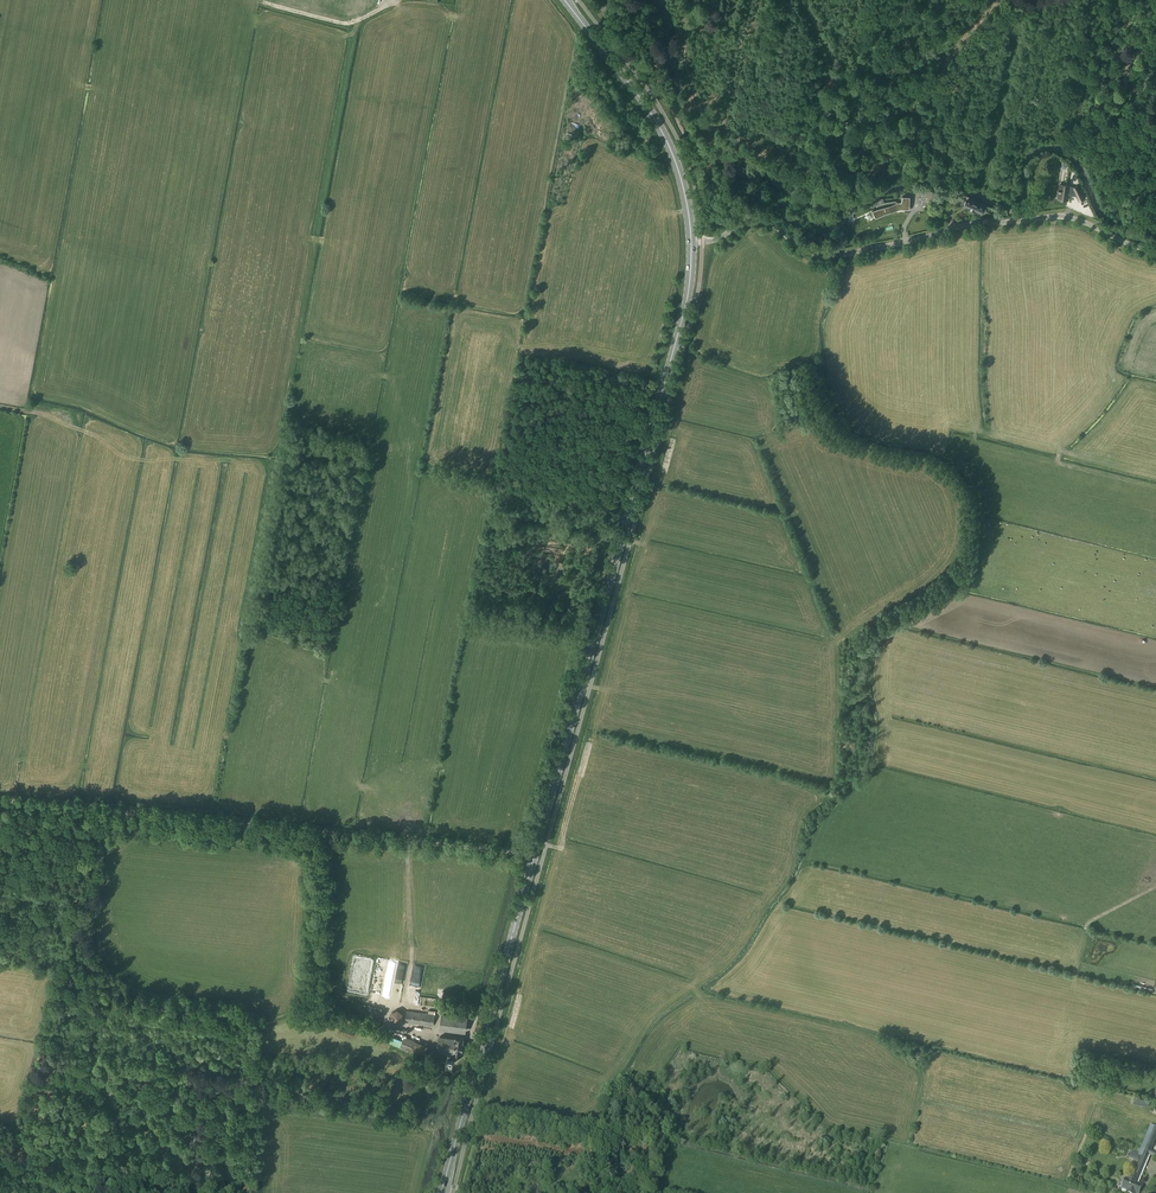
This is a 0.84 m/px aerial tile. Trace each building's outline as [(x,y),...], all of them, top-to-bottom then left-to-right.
[(1063,191),(1060,190),(1059,190),(1058,190),(1058,191),(1059,191),(1057,199),(1067,200),(1068,195),(1070,196),(1070,195),(1072,195),(1073,194),(1075,194),(1076,197),(1079,201),(1085,198),(1078,185),(1073,188),(1072,188),(1073,189),(1069,188),(1070,186),(1064,185),(1063,191)] [(933,203),(932,197),(931,191),(918,194),(919,197),(921,196),(923,205),(933,203)] [(947,200),(945,194),(932,197),(933,199),(933,203),(947,200)] [(953,195),(951,201),(962,205),(963,200),(958,198),(958,197),(953,195)] [(877,208),(872,210),(874,215),(875,217),(885,213),(900,209),(909,210),(909,197),(903,197),(901,203),(898,203),(895,201),(886,203),(877,205),(877,208)] [(966,201),(963,206),(980,214),(981,212),(984,214),(985,210),(978,206),(978,205),(971,202),(971,203),(966,201)] [(849,218),(853,217),(853,214),(846,215),(844,223),(849,223),(849,218)] [(403,1013),(398,1010),(392,1012),(391,1018),(396,1023),(402,1020),(403,1013)] [(435,1014),(407,1011),(405,1023),(433,1027),(435,1014)] [(441,1028),(464,1031),(466,1018),(443,1015),(441,1028)] [(354,1031),(346,1028),(344,1033),(352,1036),(354,1031)] [(400,1048),(423,1058),(428,1046),(405,1036),(400,1048)] [(448,1052),(447,1057),(453,1058),(453,1054),(461,1055),(462,1051),(463,1043),(463,1039),(455,1037),(455,1039),(440,1036),(438,1051),(448,1052)] [(1134,1104),(1148,1106),(1149,1100),(1135,1097),(1134,1104)] [(1126,1179),(1123,1187),(1129,1190),(1128,1192),(1139,1192),(1142,1186),(1138,1184),(1149,1155),(1155,1158),(1155,1152),(1155,1153),(1151,1151),(1155,1139),(1155,1127),(1151,1125),(1138,1155),(1131,1152),(1129,1157),(1139,1161),(1132,1176),(1130,1176),(1129,1180),(1126,1179)]
